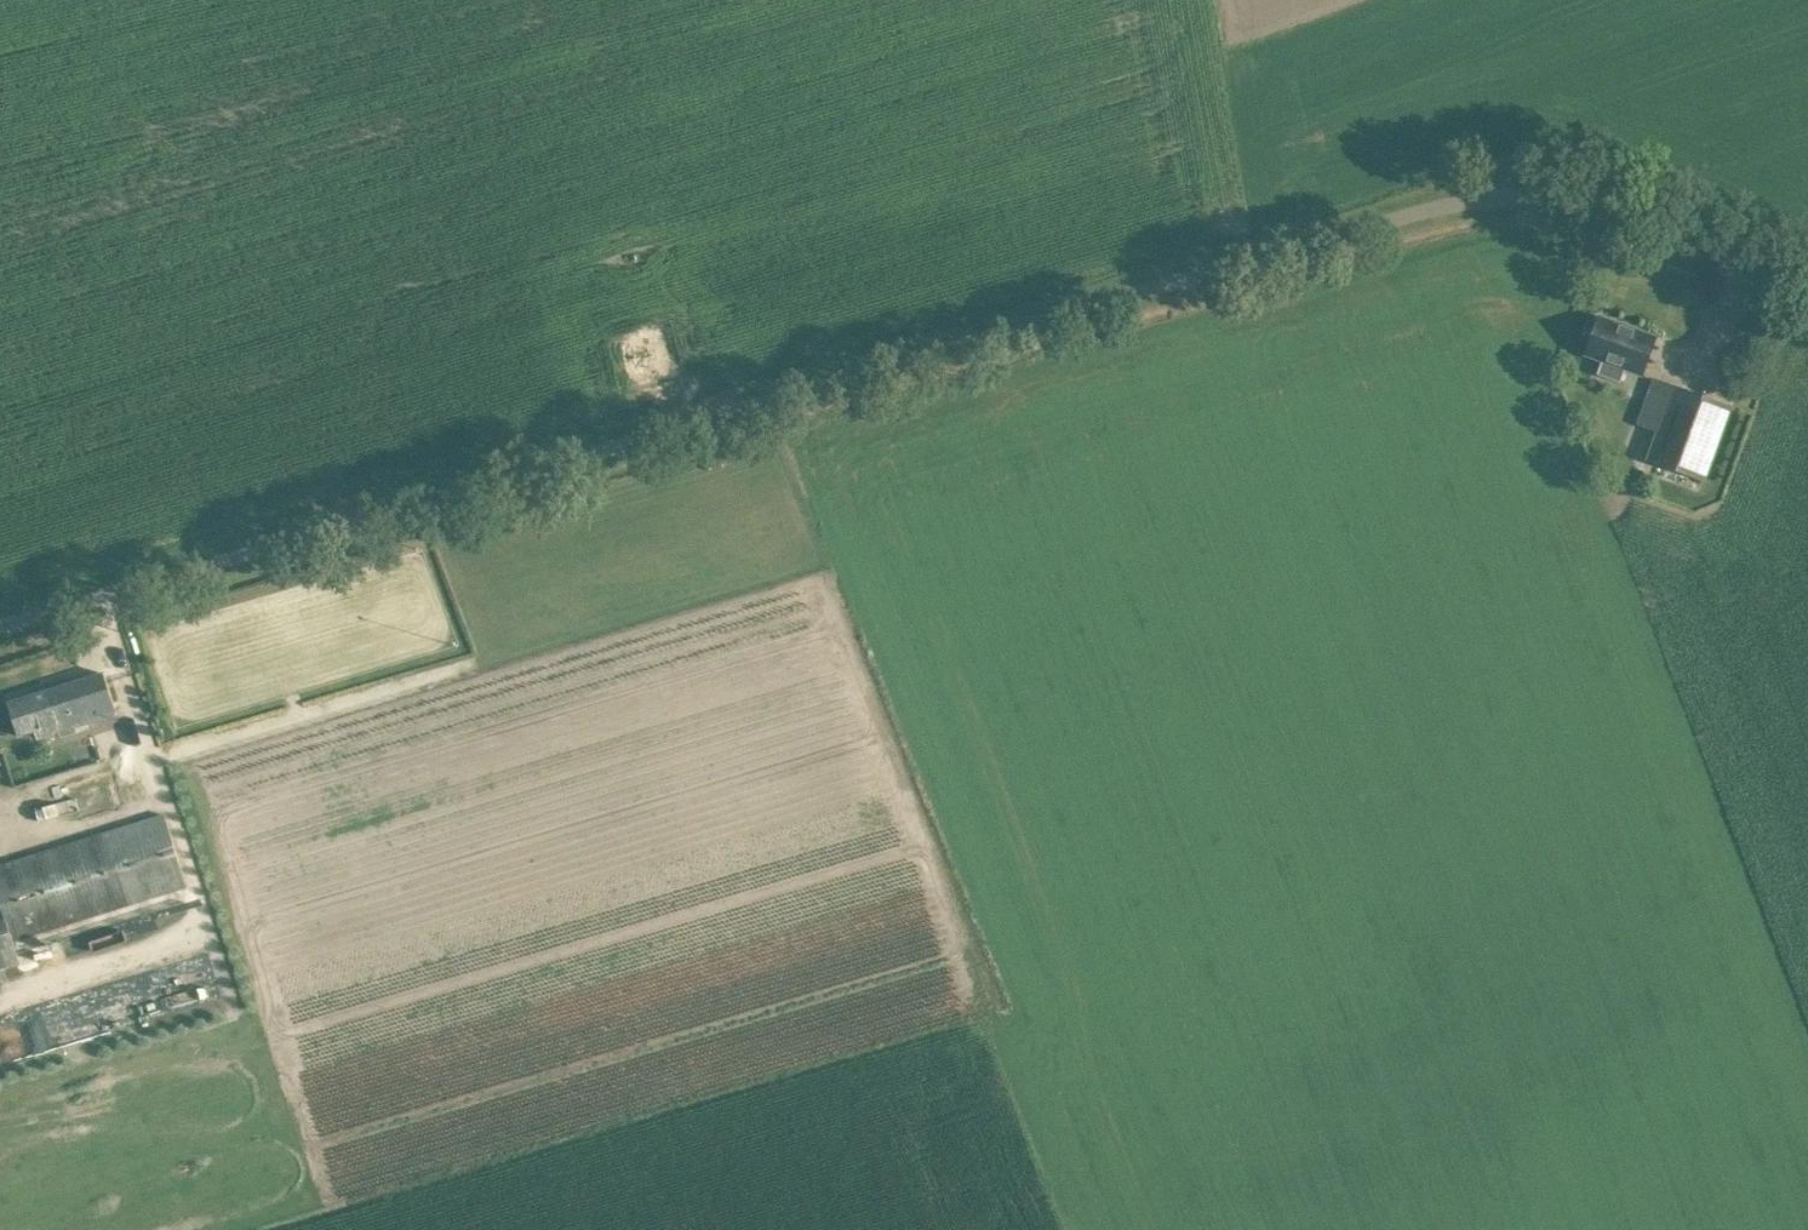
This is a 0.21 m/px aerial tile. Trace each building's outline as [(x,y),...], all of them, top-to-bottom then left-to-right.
[(1603,360),(1598,374),(1620,382),(1626,368),(1643,374),(1656,338),(1599,317),(1586,354),(1603,360)] [(1647,461),(1704,482),(1724,429),(1732,406),(1653,378),(1636,424),(1658,432),(1647,461)] [(10,703),(17,726),(20,736),(38,730),(40,737),(117,712),(105,673),(10,703)] [(27,937),(188,886),(165,815),(0,866),(0,968),(21,961),(14,941),(27,937)]
